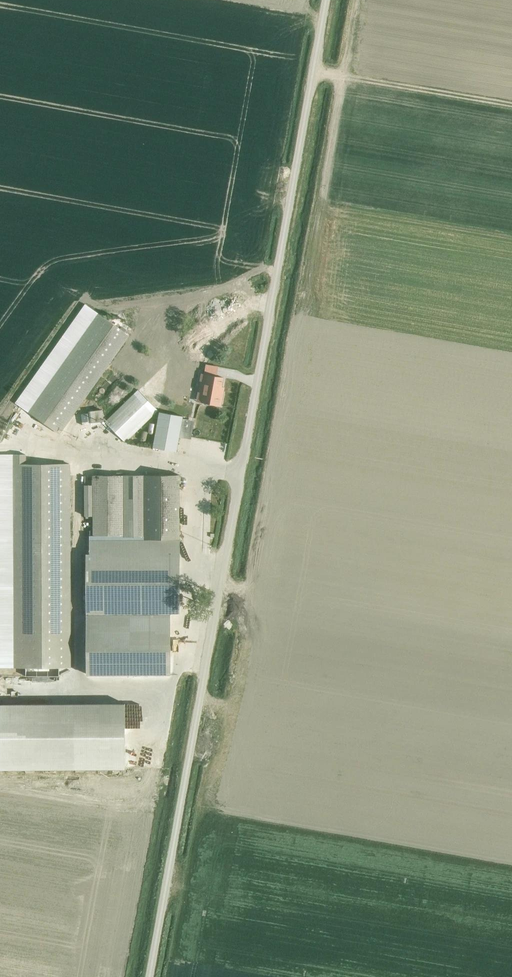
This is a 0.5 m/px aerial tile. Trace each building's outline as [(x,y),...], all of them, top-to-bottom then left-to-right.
[(84,304),(14,403),(28,412),(98,314),(84,304)] [(59,434),(129,336),(98,314),(28,412),(59,434)] [(201,381),(199,392),(204,393),(202,403),(220,406),(222,396),(220,395),(221,387),(223,378),(216,377),(204,375),(202,374),(201,381)] [(125,443),(158,411),(139,390),(105,422),(125,443)] [(159,411),(153,447),(177,451),(183,416),(159,411)] [(2,668),(14,668),(13,464),(13,455),(0,455),(0,668),(2,668)] [(71,668),(70,464),(26,464),(26,455),(13,455),(13,464),(14,668),(71,668)] [(143,475),(93,476),(94,536),(144,535),(143,475)] [(143,475),(144,535),(179,535),(179,475),(143,475)] [(90,552),(86,552),(86,614),(91,614),(170,613),(180,613),(179,535),(144,535),(94,536),(94,537),(90,537),(90,552)] [(91,614),(86,614),(86,674),(171,673),(170,613),(91,614)] [(125,768),(126,699),(0,700),(0,768),(125,768)]
